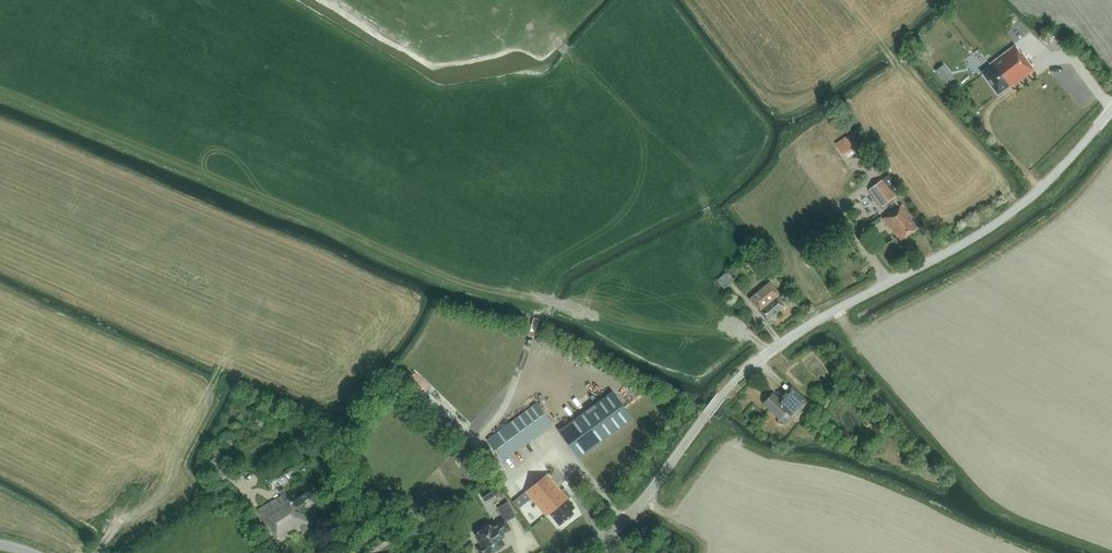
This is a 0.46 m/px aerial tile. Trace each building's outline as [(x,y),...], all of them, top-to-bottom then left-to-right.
[(1022,22),(1007,33),(1016,45),(1030,34),(1022,22)] [(1010,87),(1034,70),(1021,53),(1020,54),(1014,46),(990,64),(991,66),(982,72),(998,94),(1009,85),(1010,87)] [(1060,80),(1074,70),(1065,58),(1051,67),(1060,80)] [(943,65),(937,71),(947,84),(954,78),(943,65)] [(862,148),(850,132),(834,143),(846,160),(862,148)] [(882,206),(895,196),(883,180),(870,190),(882,206)] [(901,240),(917,228),(910,219),(912,218),(902,204),(883,219),(895,234),(896,233),(901,240)] [(725,289),(733,282),(726,273),(717,280),(725,289)] [(859,283),(869,278),(867,274),(857,279),(859,283)] [(768,321),(785,306),(777,296),(780,294),(770,282),(750,299),(760,310),(759,311),(768,321)] [(422,381),(427,385),(430,381),(417,369),(407,379),(416,387),(422,381)] [(773,393),(763,403),(779,419),(778,423),(785,425),(795,414),(796,415),(802,409),(809,402),(796,390),(791,386),(779,399),(773,393)] [(558,431),(579,459),(632,419),(612,392),(558,431)] [(502,461),(531,439),(553,423),(538,403),(488,440),(502,461)] [(811,414),(809,412),(803,418),(805,420),(811,414)] [(826,429),(822,434),(827,438),(831,433),(826,429)] [(218,479),(225,473),(213,459),(206,465),(218,479)] [(548,475),(526,492),(532,499),(547,516),(550,513),(557,522),(560,525),(574,514),(571,511),(575,508),(548,475)] [(298,506),(318,493),(310,480),(286,494),(284,489),(278,492),(281,497),(258,510),(271,531),(274,531),(279,541),(309,524),(298,506)] [(499,493),(494,484),(479,493),(484,502),(499,493)] [(506,521),(514,517),(506,502),(497,508),(503,520),(494,525),(493,524),(475,534),(482,546),(477,549),(480,552),(491,552),(505,545),(501,538),(504,536),(503,534),(511,529),(506,521)] [(410,533),(421,525),(409,510),(403,515),(406,519),(401,523),(410,533)]
